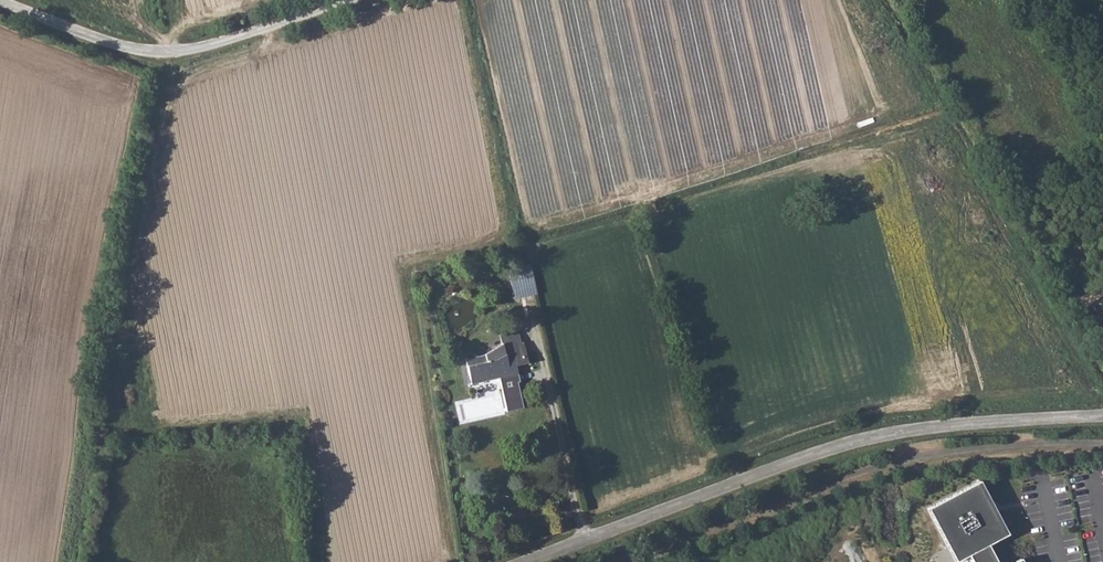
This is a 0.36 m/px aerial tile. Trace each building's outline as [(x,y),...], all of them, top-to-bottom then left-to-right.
[(515,298),(538,293),(533,270),(510,275),(515,298)] [(486,351),(503,342),(499,335),(482,344),(486,351)] [(525,364),(521,343),(502,347),(503,353),(493,361),(466,367),(470,385),(498,379),(505,412),(521,408),(515,380),(513,381),(512,375),(517,374),(515,365),(525,364)] [(988,545),(1006,535),(977,482),(928,508),(957,561),(968,555),(972,561),(997,561),(988,545)]
